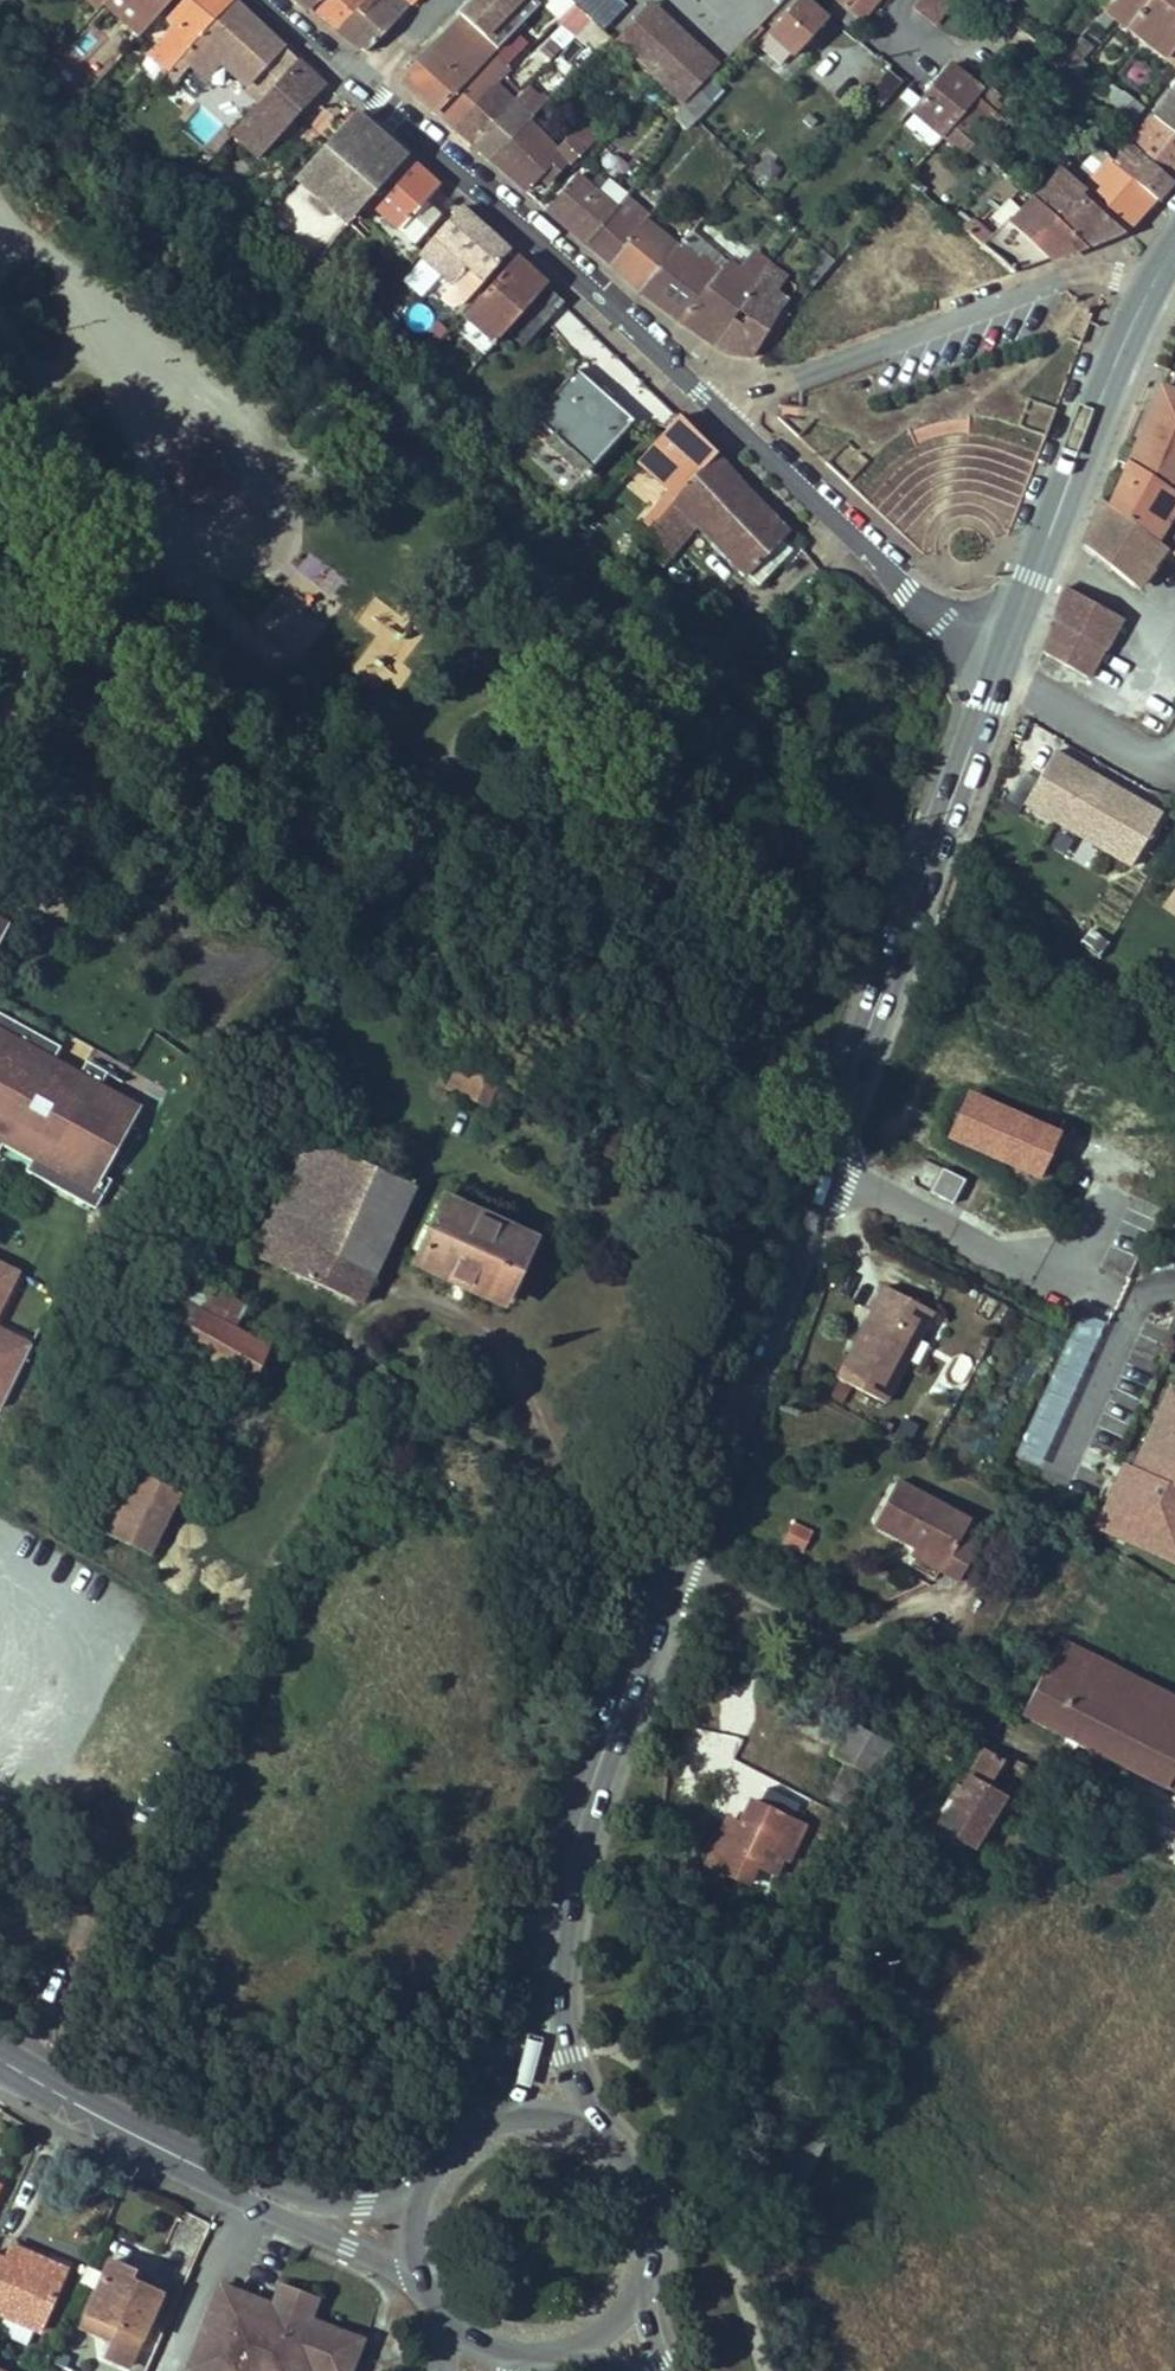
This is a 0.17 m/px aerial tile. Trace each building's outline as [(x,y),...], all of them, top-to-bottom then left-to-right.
[(98,11),(103,5),(107,0),(87,0),(98,11)] [(103,5),(137,38),(171,0),(107,0),(103,5)] [(167,72),(232,2),(231,0),(184,0),(165,20),(171,25),(147,54),(167,72)] [(310,11),(321,0),(297,0),(310,11)] [(310,11),(366,52),(417,0),(321,0),(310,11)] [(497,49),(518,28),(489,0),(475,0),(459,16),(497,49)] [(518,28),(540,4),(535,0),(489,0),(518,28)] [(574,3),(590,19),(596,24),(611,8),(602,0),(571,0),(574,3)] [(793,56),(826,18),(805,0),(800,0),(769,35),(793,56)] [(829,11),(848,27),(857,17),(861,21),(878,0),(838,0),(829,11)] [(912,7),(933,26),(951,0),(918,0),(912,7)] [(1001,15),(1009,4),(1004,0),(987,0),(985,2),(1001,15)] [(1114,17),(1127,28),(1152,0),(1116,0),(1112,4),(1105,10),(1114,17)] [(1127,28),(1167,59),(1174,48),(1174,0),(1152,0),(1127,28)] [(167,72),(155,85),(164,93),(189,64),(203,75),(219,57),(249,84),(283,49),(232,2),(167,72)] [(655,79),(682,105),(697,89),(719,66),(651,2),(615,41),(655,79)] [(559,18),(576,34),(582,28),(590,19),(574,3),(559,18)] [(1096,20),(1105,28),(1114,17),(1105,10),(1096,20)] [(398,78),(437,113),(492,54),(497,49),(459,16),(398,78)] [(590,19),(582,28),(601,46),(610,37),(596,24),(590,19)] [(1073,45),(1070,49),(1080,57),(1090,46),(1080,38),(1073,45)] [(1174,66),(1174,48),(1167,59),(1174,66)] [(249,84),(264,97),(297,63),(283,49),(249,84)] [(1070,49),(1059,61),(1069,69),(1080,57),(1070,49)] [(492,54),(437,113),(454,128),(503,77),(509,70),(492,54)] [(1080,57),(1069,69),(1078,76),(1089,64),(1080,57)] [(230,132),(259,159),(324,88),(297,63),(264,97),(230,132)] [(912,109),(944,136),(952,125),(976,96),(979,91),(949,65),(920,99),(912,109)] [(887,69),(867,94),(882,106),(902,82),(887,69)] [(503,77),(454,128),(472,144),(512,102),(520,93),(503,77)] [(976,96),(989,108),(1000,94),(986,83),(979,91),(976,96)] [(520,93),(512,102),(531,119),(545,105),(526,87),(520,93)] [(1105,98),(1113,105),(1122,94),(1114,87),(1105,98)] [(682,105),(696,119),(711,103),(697,89),(682,105)] [(899,98),(912,109),(920,99),(908,89),(899,98)] [(1172,181),(1174,177),(1174,95),(1172,93),(1133,140),(1129,145),(1144,156),(1143,158),(1172,181)] [(1113,105),(1133,122),(1142,110),(1122,94),(1113,105)] [(952,125),(966,138),(989,108),(976,96),(952,125)] [(512,102),(472,144),(491,161),(528,122),(531,119),(512,102)] [(673,119),(686,129),(696,119),(682,105),(673,119)] [(346,122),(307,165),(325,181),(321,186),(341,204),(355,216),(367,202),(406,158),(354,113),(346,122)] [(809,114),(803,121),(810,127),(816,121),(809,114)] [(528,122),(491,161),(525,190),(538,176),(543,171),(551,178),(565,163),(568,165),(595,138),(581,124),(555,150),(528,122)] [(944,136),(963,153),(972,143),(966,138),(952,125),(944,136)] [(1154,199),(1156,201),(1172,181),(1143,158),(1144,156),(1129,145),(1115,163),(1113,165),(1133,182),(1154,199)] [(1078,172),(1091,182),(1111,159),(1098,149),(1078,172)] [(406,158),(367,202),(399,230),(389,241),(405,256),(442,215),(426,200),(438,187),(406,158)] [(1120,232),(1122,233),(1154,199),(1133,182),(1113,165),(1115,163),(1111,159),(1091,182),(1078,172),(1069,164),(1063,170),(1085,191),(1081,196),(1122,231),(1120,232)] [(307,165),(294,180),(347,225),(355,216),(341,204),(321,186),(325,181),(307,165)] [(1034,200),(1085,246),(1086,246),(1120,232),(1122,231),(1081,196),(1085,191),(1063,170),(1034,200)] [(538,176),(546,183),(551,178),(543,171),(538,176)] [(575,176),(546,209),(587,244),(615,210),(575,176)] [(913,186),(922,194),(926,189),(917,181),(913,186)] [(607,182),(597,195),(615,210),(625,198),(627,196),(614,184),(607,182)] [(615,210),(587,244),(640,291),(676,249),(644,222),(648,217),(625,198),(615,210)] [(982,246),(1014,273),(1085,246),(1034,200),(1021,212),(1008,200),(991,217),(1001,227),(990,237),(972,220),(971,221),(963,230),(965,231),(982,246)] [(460,207),(419,255),(453,284),(440,299),(447,305),(455,306),(462,304),(508,252),(460,207)] [(953,220),(963,230),(971,221),(960,212),(953,220)] [(690,231),(678,246),(697,261),(700,257),(714,268),(723,257),(690,231)] [(965,231),(939,262),(971,288),(991,281),(968,262),(982,246),(965,231)] [(730,262),(743,272),(757,254),(744,244),(730,262)] [(676,249),(640,291),(681,322),(730,354),(739,341),(755,352),(776,315),(787,302),(774,291),(785,276),(770,264),(757,254),(743,272),(730,262),(723,257),(714,268),(700,257),(697,261),(678,246),(676,249)] [(968,262),(991,281),(1014,273),(982,246),(968,262)] [(515,258),(453,327),(484,355),(506,330),(510,326),(545,287),(515,258)] [(506,330),(524,346),(546,321),(563,303),(545,287),(510,326),(506,330)] [(563,303),(546,321),(570,350),(578,367),(577,371),(633,421),(632,422),(660,424),(665,430),(677,417),(563,303)] [(739,341),(730,354),(752,357),(755,352),(739,341)] [(577,371),(533,418),(590,469),(632,422),(633,421),(577,371)] [(1135,587),(1164,550),(1155,542),(1174,509),(1174,391),(1163,386),(1110,508),(1102,501),(1083,546),(1135,587)] [(638,461),(670,489),(677,497),(714,455),(677,417),(665,430),(638,461)] [(673,502),(638,545),(661,564),(695,523),(758,585),(791,550),(780,540),(787,533),(747,492),(714,455),(677,497),(673,502)] [(609,561),(618,568),(638,545),(673,502),(677,497),(670,489),(609,561)] [(312,552),(297,567),(326,596),(341,581),(312,552)] [(1054,621),(1059,624),(1104,649),(1121,619),(1066,587),(1054,621)] [(412,690),(431,630),(411,623),(408,636),(381,627),(372,653),(378,655),(370,677),(412,690)] [(1104,649),(1059,624),(1043,652),(1087,678),(1104,649)] [(716,650),(726,658),(738,644),(728,636),(716,650)] [(1048,797),(1044,805),(1061,815),(1056,823),(1130,866),(1161,814),(1054,751),(1032,788),(1048,797)] [(627,853),(625,865),(634,872),(644,867),(645,855),(637,849),(627,853)] [(1157,907),(1174,918),(1174,877),(1157,907)] [(0,1014),(0,1149),(5,1139),(34,1155),(26,1171),(95,1209),(111,1180),(99,1173),(86,1166),(115,1114),(91,1101),(99,1086),(107,1073),(86,1061),(77,1077),(52,1063),(60,1047),(0,1014)] [(427,1089),(465,1107),(478,1077),(440,1059),(427,1089)] [(478,1077),(465,1107),(476,1112),(489,1083),(478,1077)] [(86,1166),(99,1173),(136,1106),(99,1086),(91,1101),(115,1114),(86,1166)] [(282,1269),(336,1150),(305,1136),(286,1177),(251,1255),(282,1269)] [(413,1186),(336,1150),(282,1269),(359,1303),(413,1186)] [(913,1182),(929,1189),(939,1167),(923,1160),(913,1182)] [(953,1202),(962,1177),(940,1169),(931,1193),(953,1202)] [(530,1241),(446,1201),(444,1206),(432,1232),(425,1229),(420,1240),(427,1243),(422,1254),(417,1263),(502,1302),(503,1299),(511,1282),(530,1241)] [(435,1202),(424,1228),(425,1229),(432,1232),(444,1206),(435,1202)] [(414,1250),(422,1254),(427,1243),(420,1240),(419,1239),(414,1250)] [(16,1277),(0,1268),(0,1308),(16,1277)] [(174,1270),(164,1291),(234,1330),(246,1308),(174,1270)] [(511,1282),(503,1299),(511,1303),(519,1286),(511,1282)] [(836,1381),(883,1406),(931,1315),(884,1290),(871,1314),(876,1317),(853,1361),(848,1358),(836,1381)] [(234,1330),(164,1291),(148,1324),(248,1383),(266,1347),(234,1330)] [(1078,1310),(1012,1457),(1037,1468),(1103,1321),(1078,1310)] [(876,1317),(871,1314),(848,1358),(853,1361),(876,1317)] [(30,1347),(0,1332),(0,1409),(30,1347)] [(1095,1524),(1174,1561),(1174,1389),(1172,1388),(1136,1467),(1124,1461),(1095,1524)] [(175,1494),(121,1467),(93,1524),(147,1551),(175,1494)] [(869,1529),(905,1546),(939,1562),(933,1577),(943,1582),(960,1544),(950,1538),(959,1519),(888,1485),(869,1529)] [(788,1520),(779,1543),(800,1551),(809,1529),(788,1520)] [(960,1544),(943,1582),(955,1587),(973,1550),(960,1544)] [(905,1546),(899,1560),(933,1577),(939,1562),(905,1546)] [(1170,1781),(1174,1772),(1174,1701),(1061,1644),(1028,1706),(1170,1781)] [(847,1764),(829,1799),(849,1809),(856,1795),(864,1799),(874,1780),(892,1790),(910,1755),(874,1736),(880,1725),(864,1717),(858,1727),(848,1722),(831,1756),(847,1764)] [(985,1751),(939,1827),(974,1848),(1003,1800),(985,1789),(1002,1761),(985,1751)] [(725,1821),(705,1864),(748,1884),(756,1866),(764,1849),(784,1858),(789,1861),(804,1826),(792,1821),(800,1804),(766,1788),(758,1805),(749,1801),(737,1827),(725,1821)] [(764,1849),(756,1866),(776,1875),(784,1858),(764,1849)] [(818,2088),(776,2164),(803,2179),(844,2103),(818,2088)] [(34,2272),(40,2259),(11,2246),(5,2260),(34,2272)] [(5,2316),(34,2329),(39,2331),(65,2269),(40,2259),(34,2272),(5,2260),(0,2257),(0,2314),(5,2316)] [(134,2273),(109,2262),(80,2327),(111,2340),(104,2356),(128,2367),(159,2294),(130,2281),(134,2273)] [(100,2273),(87,2269),(81,2281),(93,2286),(100,2273)] [(281,2283),(272,2305),(308,2319),(317,2297),(281,2283)] [(187,2370),(347,2370),(360,2339),(308,2319),(272,2305),(221,2285),(187,2370)] [(34,2329),(5,2316),(0,2327),(0,2334),(26,2345),(34,2329)]
